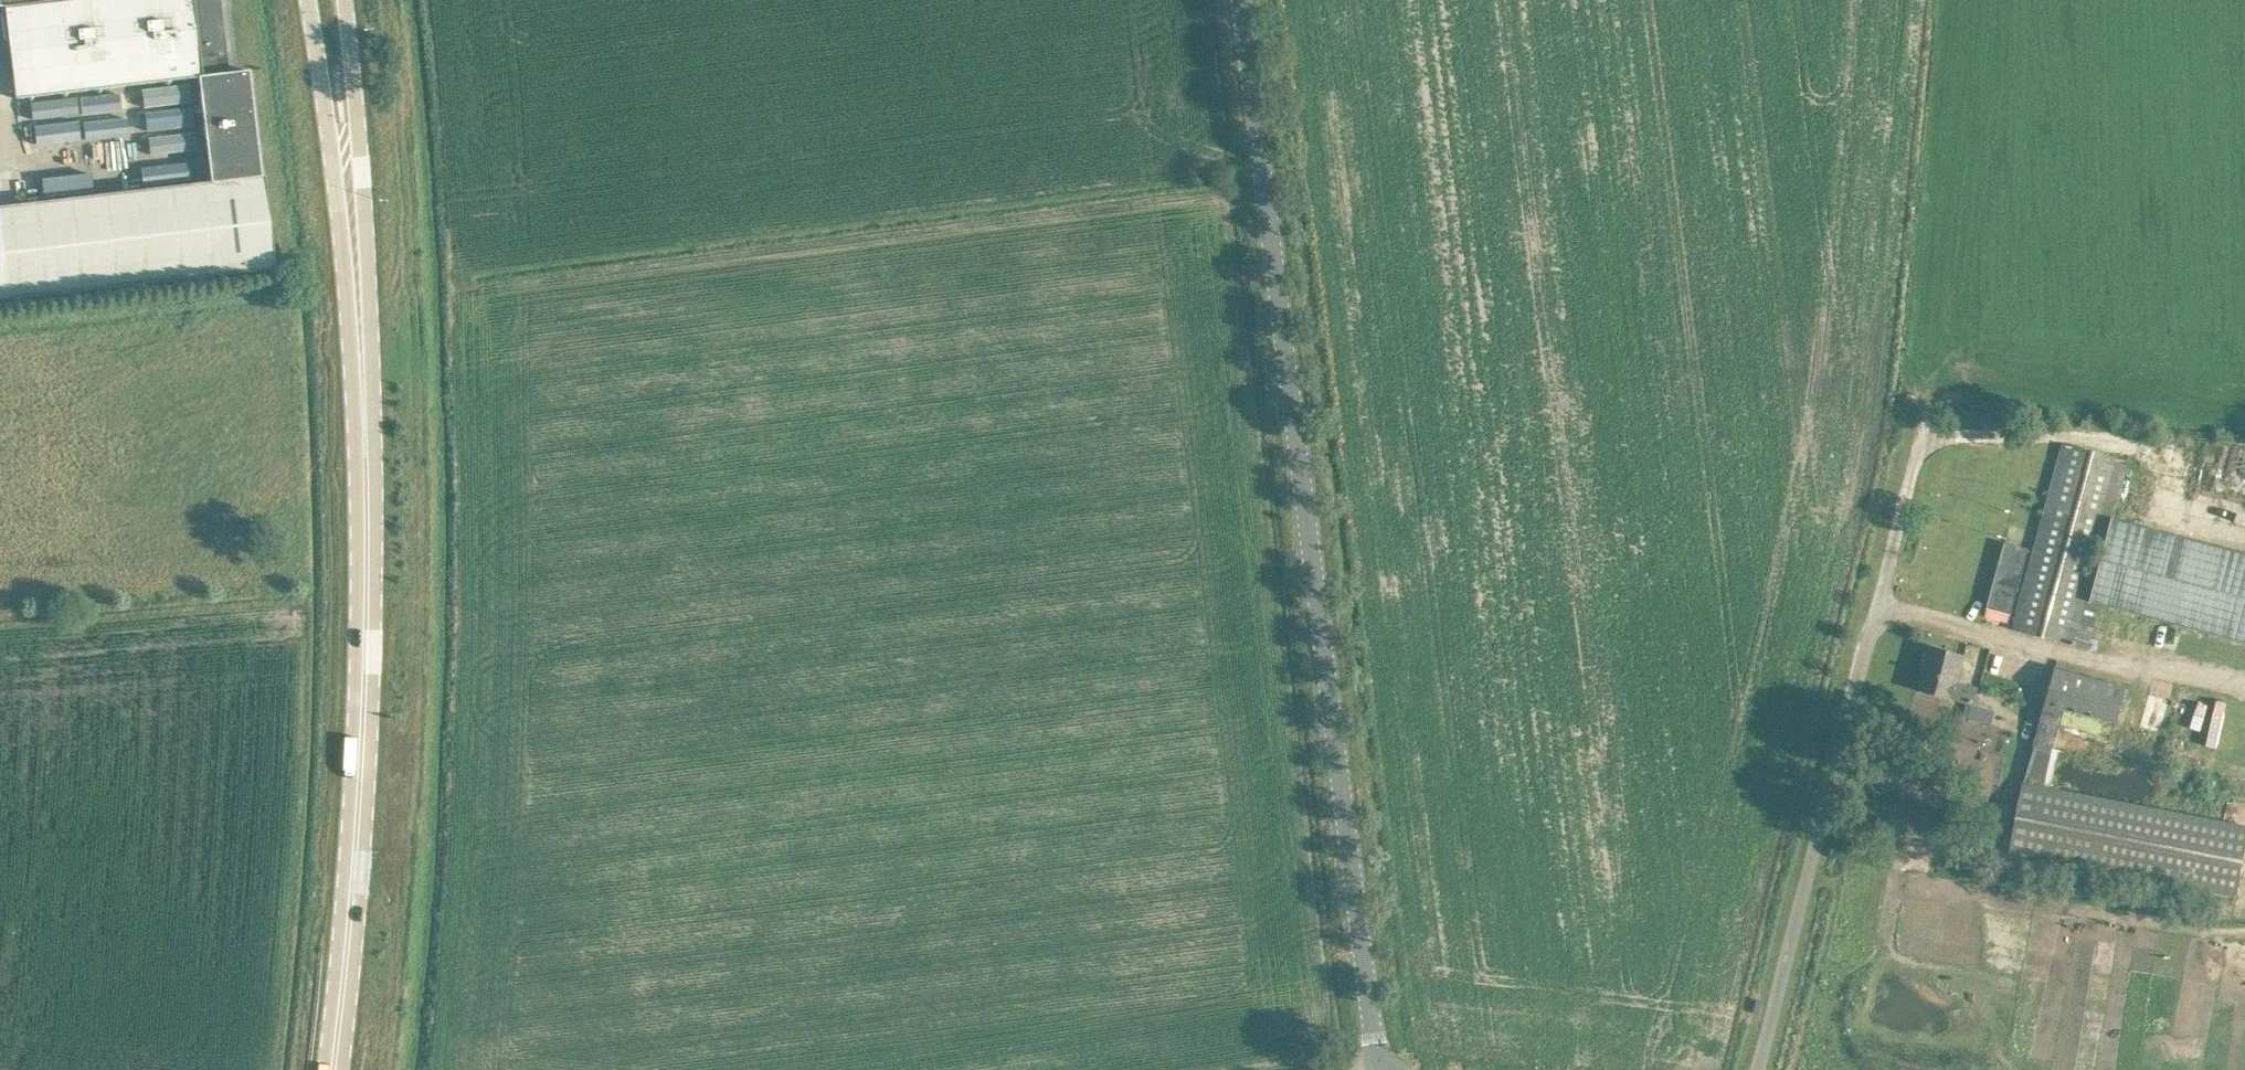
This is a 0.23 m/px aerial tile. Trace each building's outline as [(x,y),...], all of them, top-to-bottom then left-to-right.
[(204,129),(254,123),(247,69),(228,71),(226,56),(229,55),(229,54),(226,54),(220,0),(0,0),(0,6),(2,6),(2,7),(4,7),(15,98),(198,76),(204,129)] [(108,114),(108,96),(55,95),(55,113),(108,114)] [(61,122),(65,166),(119,162),(115,117),(61,122)] [(204,129),(210,181),(0,206),(0,300),(275,268),(264,175),(261,176),(254,123),(204,129)] [(2238,443),(2232,492),(2244,494),(2244,444),(2238,443)] [(2123,460),(2084,450),(2063,444),(2012,629),(2033,635),(2086,650),(2092,631),(2076,627),(2084,599),(2096,554),(2103,531),(2108,532),(2112,516),(2127,462),(2127,461),(2123,460)] [(2244,643),(2244,552),(2112,516),(2108,532),(2106,539),(2089,600),(2244,643)] [(1986,607),(2009,614),(2027,548),(2003,542),(1986,607)] [(1918,689),(1940,695),(1965,702),(1969,703),(1973,688),(1952,683),(1960,656),(1930,648),(1923,674),(1926,675),(1922,689),(1919,688),(1918,689)] [(2125,688),(2123,687),(2054,668),(2043,711),(2113,731),(2116,721),(2125,688)] [(1965,702),(1960,717),(1986,724),(1991,705),(1973,700),(1972,704),(1969,703),(1965,702)] [(2024,785),(2143,808),(2151,773),(2103,763),(2032,750),(2024,785)] [(2024,785),(2008,851),(2234,899),(2244,850),(2244,827),(2143,808),(2024,785)] [(1950,790),(1945,803),(1979,815),(1983,802),(1950,790)]
